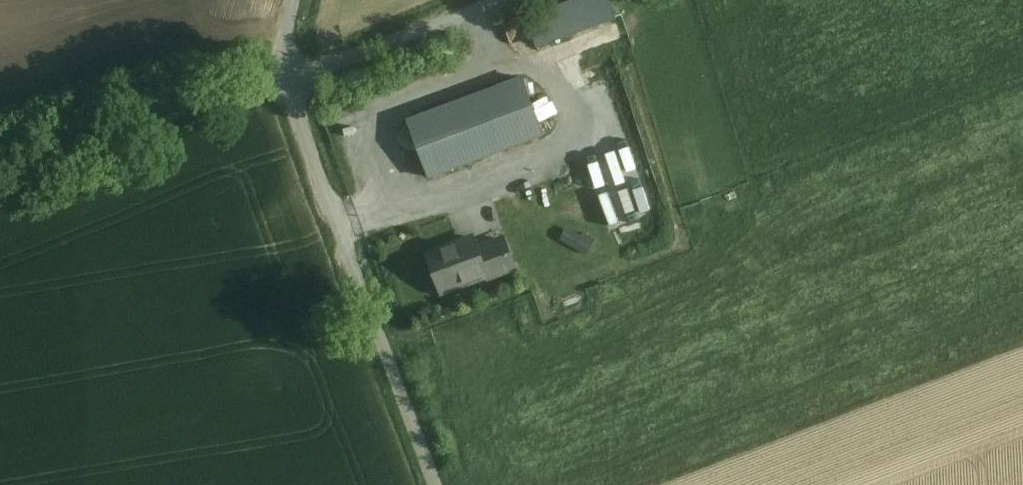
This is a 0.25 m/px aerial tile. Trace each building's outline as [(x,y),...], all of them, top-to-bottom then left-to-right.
[(535,21),(542,46),(573,38),(566,13),(535,21)] [(538,134),(517,79),(406,120),(427,176),(538,134)] [(655,210),(645,173),(624,178),(633,216),(655,210)] [(619,189),(604,190),(608,224),(623,222),(619,189)] [(565,240),(595,252),(601,237),(571,226),(565,240)] [(469,237),(423,254),(438,294),(515,265),(505,237),(473,248),(469,237)]
